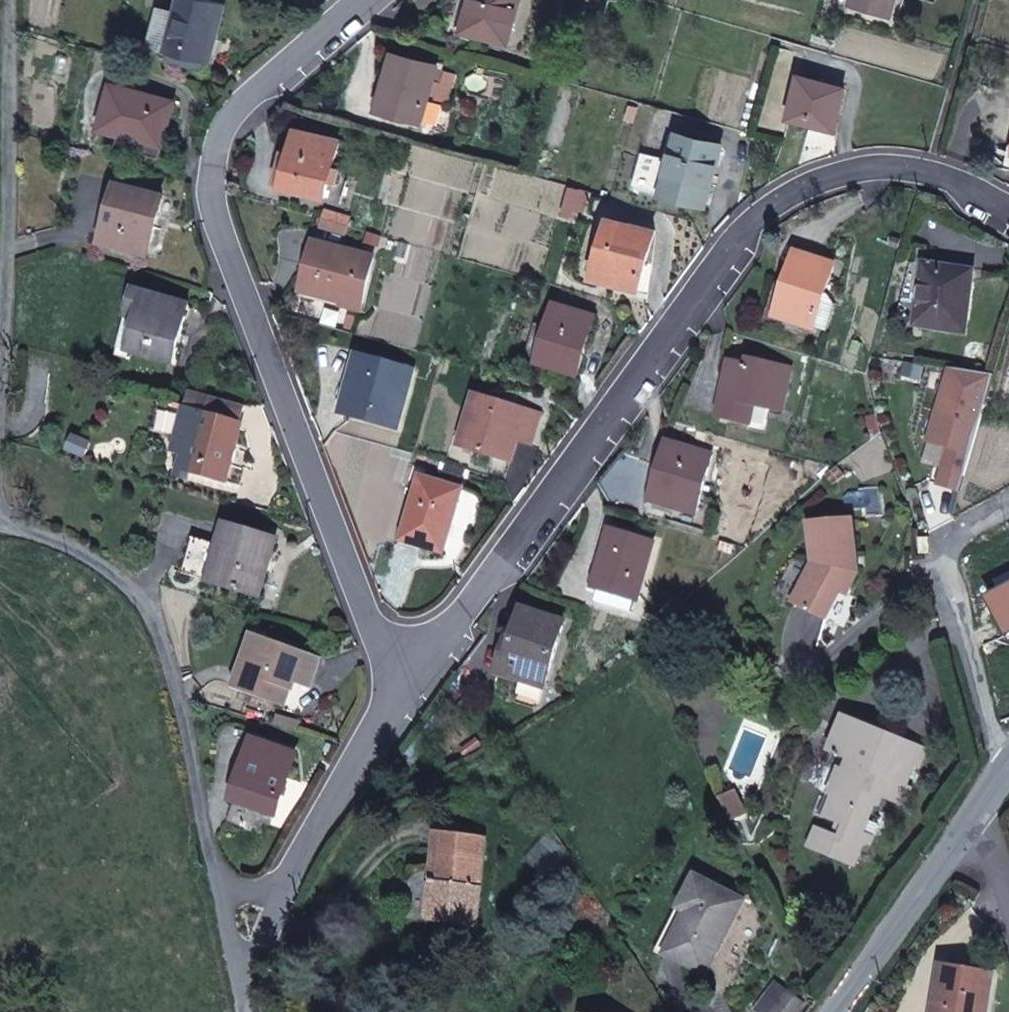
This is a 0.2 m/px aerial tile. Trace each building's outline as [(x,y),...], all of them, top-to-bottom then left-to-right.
[(225,4),(210,0),(180,0),(177,12),(159,8),(150,47),(210,62),(225,4)] [(520,0),(472,0),(463,31),(508,43),(520,0)] [(897,0),(852,0),(850,7),(891,19),(897,0)] [(416,121),(432,65),(395,54),(379,111),(416,121)] [(800,104),(807,78),(802,76),(795,103),(800,104)] [(835,132),(847,89),(807,78),(800,104),(795,103),(790,119),(835,132)] [(161,145),(174,102),(114,85),(102,128),(120,133),(161,145)] [(326,198),(341,141),(297,130),(282,186),(326,198)] [(157,159),(161,145),(120,133),(116,147),(157,159)] [(706,204),(722,147),(678,134),(663,192),(706,204)] [(74,158),(77,149),(67,147),(65,156),(74,158)] [(107,221),(118,182),(112,181),(101,219),(107,221)] [(147,253),(163,195),(118,182),(107,221),(102,240),(147,253)] [(328,212),(324,227),(348,233),(352,219),(328,212)] [(638,289),(655,231),(612,219),(595,276),(638,289)] [(361,312),(375,258),(316,243),(304,293),(324,298),(325,293),(346,298),(343,308),(361,312)] [(826,293),(834,266),(798,254),(778,316),(815,328),(826,293)] [(966,334),(975,272),(927,265),(917,326),(966,334)] [(176,364),(191,306),(137,292),(131,315),(141,317),(132,352),(176,364)] [(343,308),(346,298),(325,293),(324,298),(323,302),(343,308)] [(827,332),(836,305),(826,293),(815,328),(827,332)] [(579,375),(595,317),(556,306),(540,365),(579,375)] [(132,352),(141,317),(131,315),(122,349),(132,352)] [(353,333),(358,318),(350,315),(345,331),(353,333)] [(399,428),(415,371),(359,356),(353,378),(364,381),(354,416),(399,428)] [(782,411),(791,368),(751,360),(750,366),(733,362),(721,417),(751,423),(755,405),(782,411)] [(941,483),(962,489),(996,375),(953,369),(935,429),(945,432),(952,445),(941,483)] [(354,416),(364,381),(353,378),(344,413),(354,416)] [(242,423),(247,406),(192,391),(187,409),(242,423)] [(531,443),(540,414),(478,395),(464,447),(512,460),(518,439),(531,443)] [(179,438),(187,408),(163,402),(155,432),(179,438)] [(227,483),(243,423),(242,423),(187,409),(187,408),(179,438),(175,453),(185,455),(181,470),(192,473),(227,483)] [(945,432),(935,429),(932,439),(952,445),(945,432)] [(696,513),(712,455),(669,443),(652,500),(696,513)] [(190,481),(192,473),(181,470),(178,478),(190,481)] [(444,552),(462,489),(424,478),(405,540),(444,552)] [(859,573),(853,519),(811,524),(815,565),(796,603),(827,619),(847,580),(853,584),(859,573)] [(260,596),(276,539),(227,525),(221,546),(220,547),(225,549),(215,583),(260,596)] [(638,599),(654,542),(613,531),(596,587),(601,589),(597,602),(632,612),(636,599),(638,599)] [(215,583),(225,549),(220,547),(221,546),(195,538),(184,573),(215,583)] [(991,599),(1008,632),(1008,589),(991,599)] [(545,687),(566,622),(525,609),(515,640),(510,639),(500,672),(545,687)] [(311,688),(322,657),(256,634),(250,651),(255,654),(242,691),(285,706),(294,682),(311,688)] [(875,792),(897,737),(846,717),(832,751),(851,758),(846,771),(841,770),(831,794),(835,796),(826,818),(841,824),(837,835),(820,828),(813,848),(855,865),(864,842),(868,834),(864,832),(869,821),(880,794),(875,792)] [(905,805),(928,750),(897,737),(875,792),(880,794),(905,805)] [(276,815),(297,753),(257,740),(238,796),(259,802),(257,809),(276,815)] [(740,799),(736,791),(721,798),(725,805),(740,799)] [(257,809),(259,802),(238,796),(236,801),(257,809)] [(747,812),(740,799),(725,805),(732,820),(747,812)] [(235,804),(230,821),(254,829),(260,812),(235,804)] [(871,846),(879,825),(869,821),(864,832),(868,834),(864,842),(871,846)] [(571,853),(555,827),(526,859),(548,879),(571,853)] [(475,927),(486,837),(440,831),(435,872),(440,873),(434,922),(475,927)] [(707,974),(744,900),(698,876),(681,908),(689,912),(668,954),(707,974)] [(668,954),(689,912),(681,908),(660,950),(668,954)] [(993,975),(943,967),(937,1006),(944,1007),(943,1011),(987,1011),(993,975)]
